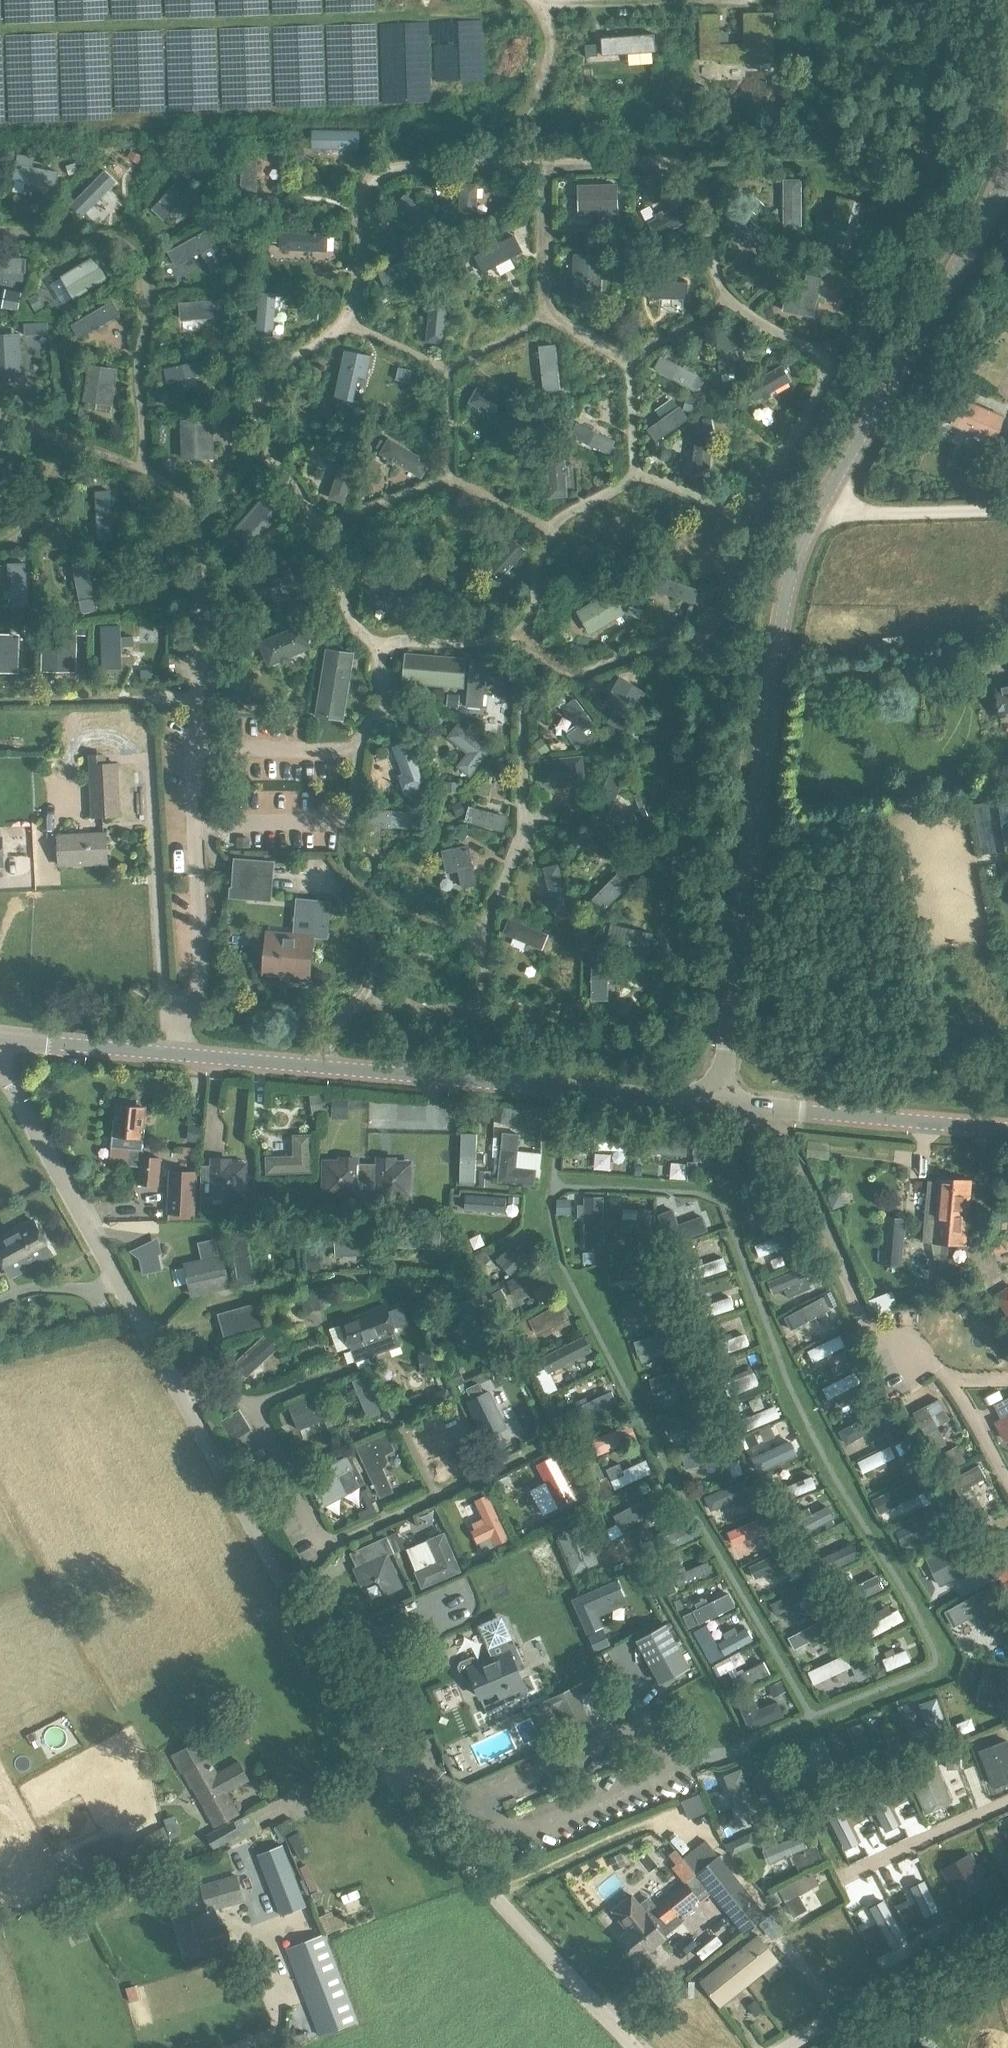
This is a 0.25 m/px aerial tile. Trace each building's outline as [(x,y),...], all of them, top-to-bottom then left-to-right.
[(721,44),(720,14),(700,14),(701,61),(721,60),(721,64),(775,63),(774,12),(758,13),(759,43),(745,44),(721,44)] [(706,87),(693,87),(693,100),(706,100),(706,87)] [(143,156),(131,150),(128,158),(139,164),(143,156)] [(18,153),(17,163),(16,163),(13,178),(56,186),(59,171),(33,166),(35,156),(18,153)] [(80,172),(76,162),(66,166),(70,176),(80,172)] [(618,184),(579,184),(579,215),(618,215),(618,184)] [(168,252),(176,267),(202,252),(213,272),(227,264),(208,230),(168,252)] [(573,297),(588,297),(601,298),(602,253),(575,253),(573,297)] [(1,272),(1,280),(24,281),(24,273),(26,273),(27,259),(26,259),(0,257),(0,271),(1,272)] [(61,277),(74,299),(108,279),(95,257),(61,277)] [(430,292),(429,311),(426,342),(444,343),(448,293),(444,293),(445,288),(433,287),(433,292),(430,292)] [(319,313),(319,310),(309,309),(309,312),(308,319),(319,320),(319,313)] [(24,374),(21,333),(0,334),(0,376),(24,374)] [(346,350),(335,397),(354,401),(359,377),(367,379),(372,356),(346,350)] [(84,402),(113,405),(117,368),(89,364),(84,402)] [(400,367),(397,380),(409,383),(412,370),(400,367)] [(510,409),(512,406),(477,386),(468,402),(503,422),(505,419),(510,422),(516,412),(511,409),(510,409)] [(964,400),(953,425),(994,442),(1005,417),(964,400)] [(712,417),(704,418),(706,432),(715,431),(712,417)] [(180,459),(214,459),(214,419),(180,419),(180,459)] [(993,451),(987,466),(1000,471),(1005,456),(993,451)] [(261,500),(233,532),(250,547),(279,516),(261,500)] [(255,575),(250,575),(253,588),(257,587),(258,589),(303,580),(300,563),(254,573),(255,575)] [(612,591),(577,612),(591,635),(626,614),(612,591)] [(298,626),(258,642),(268,665),(308,648),(298,626)] [(77,634),(43,633),(41,670),(75,671),(77,634)] [(0,634),(0,671),(16,671),(18,635),(0,634)] [(316,717),(344,721),(355,655),(327,650),(316,717)] [(468,659),(407,654),(404,684),(466,689),(468,659)] [(141,670),(142,679),(153,678),(152,670),(141,670)] [(647,692),(621,676),(606,701),(632,717),(647,692)] [(997,690),(1003,720),(1007,719),(1007,688),(997,690)] [(459,708),(460,695),(449,694),(448,706),(459,708)] [(599,730),(575,698),(562,708),(577,728),(568,734),(578,746),(599,730)] [(493,750),(460,725),(450,738),(470,753),(459,767),(472,777),(493,750)] [(635,741),(643,736),(635,725),(627,731),(635,741)] [(534,744),(543,756),(551,750),(542,738),(534,744)] [(410,740),(393,746),(404,774),(400,776),(406,793),(426,785),(410,740)] [(90,755),(92,816),(120,815),(117,763),(105,763),(105,754),(90,755)] [(583,757),(540,761),(543,784),(578,780),(578,788),(586,787),(583,757)] [(634,796),(640,809),(645,807),(648,805),(643,792),(634,796)] [(991,803),(993,817),(997,837),(999,853),(1007,852),(1007,804),(1007,801),(991,803)] [(640,824),(651,820),(645,807),(640,809),(634,811),(640,824)] [(106,832),(58,834),(60,865),(108,863),(106,832)] [(238,838),(238,847),(251,847),(251,838),(238,838)] [(469,846),(442,851),(447,873),(456,872),(460,889),(477,886),(469,846)] [(275,862),(235,859),(232,899),(246,900),(246,895),(272,897),(275,862)] [(614,866),(583,897),(600,913),(631,882),(614,866)] [(566,908),(570,907),(560,867),(536,873),(546,913),(554,911),(556,920),(569,917),(566,908)] [(294,939),(268,936),(265,969),(283,971),(283,973),(309,976),(313,937),(327,939),(330,902),(316,901),(314,929),(294,928),(294,939)] [(554,938),(548,936),(549,933),(510,918),(503,935),(542,950),(543,948),(550,950),(554,938)] [(604,926),(602,935),(609,937),(608,939),(651,947),(653,934),(611,925),(611,927),(604,926)] [(595,949),(595,957),(592,957),(592,1001),(608,1001),(608,949),(595,949)] [(324,1094),(310,1096),(311,1102),(313,1115),(326,1113),(324,1094)] [(143,1149),(140,1149),(145,1107),(118,1104),(114,1146),(129,1147),(128,1166),(140,1167),(138,1184),(159,1186),(162,1158),(142,1157),(142,1150),(143,1149)] [(189,1126),(188,1142),(189,1142),(203,1143),(203,1126),(200,1126),(191,1125),(189,1125),(189,1126)] [(584,1130),(583,1148),(624,1150),(625,1132),(584,1130)] [(475,1144),(475,1131),(461,1131),(461,1180),(475,1180),(475,1159),(487,1159),(487,1144),(475,1144)] [(504,1133),(499,1174),(498,1182),(536,1187),(538,1170),(517,1168),(521,1134),(504,1133)] [(294,1156),(266,1156),(267,1175),(313,1173),(312,1134),(294,1135),(294,1156)] [(712,1161),(713,1152),(741,1154),(742,1138),(694,1135),(693,1151),(702,1152),(701,1160),(712,1161)] [(685,1138),(643,1136),(642,1153),(684,1155),(685,1138)] [(377,1179),(368,1179),(368,1205),(396,1205),(396,1196),(408,1196),(408,1161),(377,1161),(377,1179)] [(360,1163),(326,1162),(326,1195),(344,1195),(344,1205),(368,1205),(368,1179),(360,1179),(360,1163)] [(203,1166),(202,1209),(227,1209),(227,1199),(247,1199),(247,1163),(231,1163),(211,1163),(211,1166),(203,1166)] [(198,1171),(170,1170),(168,1213),(168,1220),(195,1220),(198,1171)] [(930,1177),(925,1241),(949,1243),(954,1179),(938,1178),(930,1177)] [(954,1179),(949,1243),(966,1244),(971,1181),(954,1179)] [(829,1197),(833,1209),(846,1205),(841,1192),(829,1197)] [(466,1195),(465,1211),(507,1213),(508,1196),(466,1195)] [(579,1206),(579,1218),(585,1218),(585,1247),(604,1247),(604,1197),(585,1197),(585,1205),(585,1206),(579,1206)] [(998,1229),(1007,1229),(1007,1217),(1007,1207),(999,1207),(998,1229)] [(623,1220),(623,1231),(637,1231),(637,1248),(650,1248),(651,1211),(638,1210),(638,1220),(623,1220)] [(673,1210),(659,1215),(669,1244),(708,1231),(703,1217),(679,1225),(673,1210)] [(249,1217),(229,1220),(238,1284),(255,1282),(248,1233),(252,1233),(249,1217)] [(882,1266),(902,1267),(904,1241),(907,1241),(908,1236),(910,1237),(910,1231),(905,1230),(906,1218),(886,1217),(882,1266)] [(11,1275),(52,1252),(34,1219),(0,1238),(0,1256),(11,1275)] [(401,1228),(401,1248),(440,1248),(440,1229),(432,1229),(432,1223),(414,1223),(414,1228),(414,1229),(401,1228)] [(335,1227),(336,1256),(368,1255),(368,1226),(335,1227)] [(754,1246),(759,1258),(793,1244),(788,1232),(754,1246)] [(508,1247),(496,1260),(512,1275),(538,1248),(528,1238),(514,1253),(508,1247)] [(200,1243),(204,1260),(185,1264),(192,1294),(230,1286),(223,1255),(222,1255),(219,1245),(217,1246),(216,1240),(200,1243)] [(756,1260),(761,1272),(792,1259),(787,1247),(756,1260)] [(695,1264),(689,1266),(694,1279),(727,1267),(723,1254),(704,1261),(702,1255),(693,1258),(695,1264)] [(143,1275),(159,1271),(162,1271),(159,1255),(140,1259),(143,1275)] [(460,1256),(450,1257),(452,1267),(462,1266),(460,1256)] [(609,1267),(614,1285),(653,1274),(648,1256),(609,1267)] [(947,1261),(939,1260),(937,1287),(945,1287),(947,1261)] [(298,1264),(282,1266),(283,1272),(284,1278),(300,1275),(298,1264)] [(544,1266),(509,1282),(517,1299),(517,1300),(535,1291),(540,1302),(557,1294),(552,1282),(544,1266)] [(804,1269),(770,1283),(775,1295),(809,1281),(804,1269)] [(694,1283),(691,1272),(679,1276),(683,1287),(694,1283)] [(700,1278),(703,1290),(727,1285),(724,1273),(700,1278)] [(994,1295),(1007,1319),(1007,1287),(994,1295)] [(492,1294),(498,1305),(507,1300),(502,1289),(493,1294),(492,1294)] [(320,1291),(301,1294),(303,1313),(322,1311),(320,1291)] [(665,1307),(660,1292),(622,1303),(626,1319),(665,1307)] [(893,1292),(870,1301),(876,1316),(899,1307),(893,1292)] [(463,1303),(457,1306),(461,1314),(468,1329),(461,1332),(465,1340),(472,1337),(475,1345),(488,1340),(482,1327),(485,1325),(481,1317),(490,1313),(482,1294),(473,1299),(463,1303)] [(700,1305),(704,1318),(734,1309),(730,1296),(700,1305)] [(823,1298),(786,1318),(793,1331),(817,1318),(819,1322),(828,1317),(826,1313),(830,1311),(823,1298)] [(218,1314),(225,1339),(267,1328),(260,1302),(218,1314)] [(387,1306),(341,1323),(341,1325),(350,1348),(351,1350),(352,1350),(356,1362),(401,1346),(396,1333),(397,1333),(395,1328),(405,1324),(407,1322),(403,1310),(399,1309),(389,1313),(387,1306)] [(561,1306),(529,1322),(536,1336),(543,1332),(546,1338),(553,1334),(551,1329),(568,1320),(561,1306)] [(752,1344),(746,1330),(707,1345),(712,1358),(752,1344)] [(641,1358),(680,1346),(676,1332),(637,1344),(641,1358)] [(266,1335),(236,1362),(238,1364),(236,1367),(247,1378),(279,1348),(268,1337),(266,1335)] [(337,1366),(348,1362),(339,1339),(328,1343),(337,1366)] [(488,1340),(475,1345),(479,1354),(493,1349),(488,1340)] [(585,1341),(545,1359),(551,1371),(590,1354),(585,1341)] [(184,1348),(174,1353),(181,1367),(191,1362),(184,1348)] [(808,1367),(814,1378),(845,1362),(839,1351),(808,1367)] [(439,1353),(420,1354),(421,1373),(426,1373),(440,1372),(439,1353)] [(459,1368),(449,1373),(455,1385),(465,1380),(459,1368)] [(547,1369),(537,1374),(548,1394),(558,1389),(550,1373),(549,1374),(547,1369)] [(689,1370),(651,1381),(655,1393),(674,1387),(676,1393),(685,1390),(683,1384),(693,1382),(689,1370)] [(723,1382),(727,1394),(758,1382),(754,1370),(723,1382)] [(368,1375),(353,1381),(366,1418),(381,1413),(368,1375)] [(479,1383),(467,1389),(473,1400),(468,1403),(485,1438),(495,1433),(505,1429),(506,1428),(489,1393),(484,1395),(479,1383)] [(731,1411),(760,1399),(754,1387),(725,1399),(731,1411)] [(854,1387),(823,1402),(828,1413),(860,1398),(854,1387)] [(574,1399),(577,1405),(572,1407),(578,1420),(618,1402),(612,1389),(589,1399),(586,1394),(574,1399)] [(420,1391),(402,1400),(410,1416),(428,1408),(420,1391)] [(317,1395),(289,1406),(298,1429),(326,1418),(317,1395)] [(948,1420),(939,1402),(915,1414),(933,1449),(946,1442),(937,1425),(948,1420)] [(776,1406),(742,1419),(746,1430),(780,1417),(776,1406)] [(233,1442),(252,1429),(239,1410),(220,1422),(233,1442)] [(452,1415),(416,1432),(428,1457),(464,1440),(452,1415)] [(1003,1420),(998,1423),(1007,1440),(1007,1439),(1007,1418),(1003,1420)] [(743,1433),(747,1445),(781,1432),(776,1420),(743,1433)] [(628,1425),(590,1440),(596,1455),(634,1440),(628,1425)] [(387,1433),(358,1447),(358,1449),(381,1498),(394,1492),(383,1468),(386,1466),(388,1461),(388,1460),(387,1458),(386,1455),(395,1450),(390,1438),(388,1435),(387,1433)] [(466,1441),(472,1452),(479,1448),(474,1437),(466,1441)] [(739,1440),(685,1454),(689,1468),(716,1461),(717,1466),(730,1462),(729,1458),(742,1454),(739,1440)] [(793,1442),(754,1457),(759,1470),(798,1455),(793,1442)] [(892,1446),(861,1461),(866,1471),(885,1462),(887,1467),(899,1462),(896,1457),(897,1456),(892,1446)] [(350,1456),(312,1476),(319,1489),(314,1491),(323,1508),(365,1485),(350,1456)] [(546,1483),(531,1491),(544,1515),(559,1508),(560,1509),(578,1500),(555,1456),(537,1465),(546,1483)] [(614,1473),(609,1475),(615,1488),(653,1470),(647,1458),(623,1469),(620,1462),(611,1467),(614,1473)] [(916,1461),(908,1466),(913,1475),(921,1471),(916,1461)] [(985,1479),(978,1466),(952,1480),(970,1514),(982,1507),(971,1487),(985,1479)] [(812,1478),(781,1491),(785,1502),(817,1489),(812,1478)] [(745,1481),(706,1497),(712,1511),(736,1501),(738,1506),(751,1501),(749,1496),(751,1495),(745,1481)] [(367,1488),(361,1491),(365,1501),(369,1508),(372,1515),(378,1513),(375,1508),(373,1503),(367,1488)] [(484,1520),(474,1525),(480,1539),(491,1534),(495,1543),(509,1536),(489,1492),(475,1498),(484,1520)] [(655,1495),(615,1516),(623,1531),(662,1510),(655,1495)] [(809,1508),(791,1517),(801,1536),(834,1519),(828,1507),(812,1515),(809,1508)] [(772,1536),(769,1529),(770,1528),(764,1515),(728,1531),(734,1545),(757,1534),(760,1541),(772,1536)] [(687,1521),(662,1534),(655,1537),(663,1552),(694,1536),(687,1521)] [(582,1525),(559,1535),(575,1573),(599,1564),(582,1525)] [(527,1527),(519,1532),(521,1536),(523,1540),(531,1536),(527,1527)] [(447,1534),(407,1550),(423,1587),(462,1571),(447,1534)] [(899,1559),(938,1543),(934,1534),(896,1550),(899,1559)] [(358,1569),(356,1571),(363,1586),(378,1579),(379,1580),(385,1594),(403,1586),(389,1555),(390,1555),(395,1553),(387,1537),(366,1546),(374,1562),(358,1569)] [(645,1546),(651,1558),(660,1554),(654,1541),(645,1546)] [(973,1568),(961,1543),(932,1557),(938,1569),(933,1571),(939,1584),(973,1568)] [(756,1577),(793,1559),(787,1547),(750,1564),(756,1577)] [(987,1564),(996,1581),(1003,1577),(1007,1587),(1007,1553),(987,1564)] [(680,1587),(714,1572),(709,1562),(687,1571),(685,1566),(678,1569),(680,1574),(675,1576),(680,1587)] [(982,1570),(969,1576),(976,1589),(988,1583),(982,1570)] [(595,1608),(603,1605),(625,1595),(618,1579),(572,1599),(587,1634),(603,1627),(595,1608)] [(811,1595),(815,1593),(810,1583),(771,1602),(776,1612),(799,1601),(803,1607),(814,1601),(811,1595)] [(983,1592),(946,1612),(954,1627),(977,1614),(985,1629),(1000,1621),(983,1592)] [(694,1611),(684,1616),(690,1628),(700,1623),(700,1624),(735,1606),(729,1594),(709,1604),(706,1599),(696,1604),(698,1609),(694,1611)] [(339,1610),(331,1620),(341,1629),(350,1619),(339,1610)] [(816,1637),(827,1631),(821,1620),(789,1637),(795,1648),(807,1642),(810,1649),(819,1644),(816,1637)] [(462,1662),(459,1667),(464,1677),(469,1679),(472,1678),(481,1697),(483,1696),(487,1697),(493,1695),(495,1690),(497,1690),(506,1686),(510,1693),(526,1687),(519,1671),(525,1668),(517,1648),(512,1650),(509,1643),(511,1637),(505,1624),(499,1622),(486,1627),(483,1633),(488,1647),(495,1649),(498,1656),(493,1658),(479,1664),(477,1659),(472,1658),(462,1662)] [(1000,1628),(1007,1643),(1007,1623),(1000,1628)] [(667,1625),(638,1640),(662,1683),(691,1667),(667,1625)] [(720,1645),(705,1653),(711,1663),(753,1640),(747,1628),(738,1633),(735,1628),(723,1634),(726,1640),(726,1641),(719,1644),(720,1645)] [(842,1632),(831,1638),(839,1654),(850,1648),(842,1632)] [(905,1650),(883,1659),(887,1670),(910,1661),(905,1650)] [(851,1672),(848,1666),(851,1665),(845,1653),(808,1670),(814,1683),(841,1670),(844,1676),(851,1672)] [(765,1663),(732,1678),(738,1692),(771,1677),(765,1663)] [(886,1685),(909,1675),(904,1664),(881,1673),(886,1685)] [(592,1725),(577,1692),(575,1688),(541,1704),(544,1712),(558,1705),(572,1735),(592,1725)] [(753,1696),(738,1702),(751,1732),(784,1718),(778,1703),(759,1711),(753,1696)] [(927,1728),(910,1734),(916,1751),(950,1739),(937,1701),(920,1707),(927,1728)] [(224,1707),(209,1718),(214,1726),(226,1718),(229,1716),(224,1707)] [(859,1727),(844,1733),(861,1777),(876,1771),(859,1727)] [(1007,1780),(1007,1738),(980,1748),(993,1786),(1007,1780)] [(199,1742),(173,1756),(183,1774),(186,1773),(215,1826),(238,1814),(226,1791),(248,1780),(239,1763),(217,1775),(199,1742)] [(819,1743),(801,1751),(813,1782),(831,1775),(819,1743)] [(774,1756),(762,1761),(778,1804),(791,1799),(774,1756)] [(960,1756),(947,1756),(947,1763),(947,1770),(961,1769),(960,1756)] [(926,1812),(954,1801),(938,1763),(910,1774),(926,1812)] [(740,1771),(725,1777),(740,1817),(756,1811),(740,1771)] [(807,1805),(836,1794),(832,1783),(803,1793),(807,1805)] [(879,1784),(866,1791),(887,1832),(900,1826),(879,1784)] [(838,1801),(825,1808),(846,1850),(859,1843),(838,1801)] [(805,1810),(808,1817),(821,1811),(818,1804),(805,1810)] [(902,1816),(914,1837),(927,1831),(916,1809),(902,1816)] [(682,1813),(685,1831),(700,1828),(697,1811),(682,1813)] [(796,1818),(792,1820),(797,1830),(806,1826),(801,1815),(796,1818)] [(234,1821),(207,1835),(214,1849),(228,1842),(241,1835),(234,1821)] [(122,1834),(110,1838),(120,1862),(127,1859),(164,1841),(171,1838),(165,1827),(159,1830),(126,1845),(122,1834)] [(300,1832),(289,1838),(296,1852),(301,1861),(312,1855),(300,1832)] [(773,1832),(759,1837),(765,1850),(764,1851),(769,1864),(793,1854),(799,1870),(823,1860),(817,1845),(808,1849),(802,1835),(778,1845),(773,1832)] [(93,1878),(117,1866),(103,1837),(79,1848),(93,1878)] [(283,1845),(258,1855),(282,1917),(307,1907),(283,1845)] [(621,1853),(609,1859),(615,1871),(627,1865),(621,1853)] [(698,1874),(697,1875),(711,1893),(744,1935),(758,1924),(768,1916),(721,1856),(719,1857),(700,1872),(698,1874)] [(977,1865),(974,1860),(967,1864),(963,1858),(943,1870),(950,1882),(953,1880),(963,1898),(979,1889),(983,1897),(1002,1887),(995,1874),(985,1880),(982,1874),(985,1872),(980,1863),(977,1865)] [(794,1915),(808,1907),(800,1893),(819,1883),(813,1871),(780,1889),(794,1915)] [(697,1875),(687,1882),(699,1899),(701,1901),(711,1893),(697,1875)] [(209,1911),(178,1920),(189,1957),(212,1950),(211,1947),(230,1941),(225,1925),(220,1927),(215,1909),(245,1901),(237,1876),(201,1886),(209,1911)] [(687,1881),(671,1894),(685,1911),(699,1899),(687,1882),(687,1881)] [(925,1881),(911,1887),(931,1930),(932,1930),(945,1924),(945,1923),(925,1881)] [(769,1895),(765,1897),(771,1908),(781,1903),(774,1892),(769,1895)] [(631,1895),(612,1910),(628,1930),(622,1934),(640,1957),(674,1929),(683,1922),(678,1916),(685,1911),(671,1894),(656,1906),(650,1898),(640,1906),(631,1895)] [(884,1902),(871,1909),(891,1949),(904,1942),(884,1902)] [(771,1942),(785,1930),(772,1915),(758,1925),(771,1942)] [(807,1937),(819,1958),(849,1941),(837,1920),(807,1937)] [(326,1935),(288,1949),(321,2036),(359,2021),(326,1935)] [(750,1984),(778,1961),(758,1936),(729,1959),(750,1984)] [(750,1984),(729,1959),(701,1982),(721,2007),(750,1984)] [(757,2001),(749,2006),(756,2018),(764,2012),(757,2001)]
